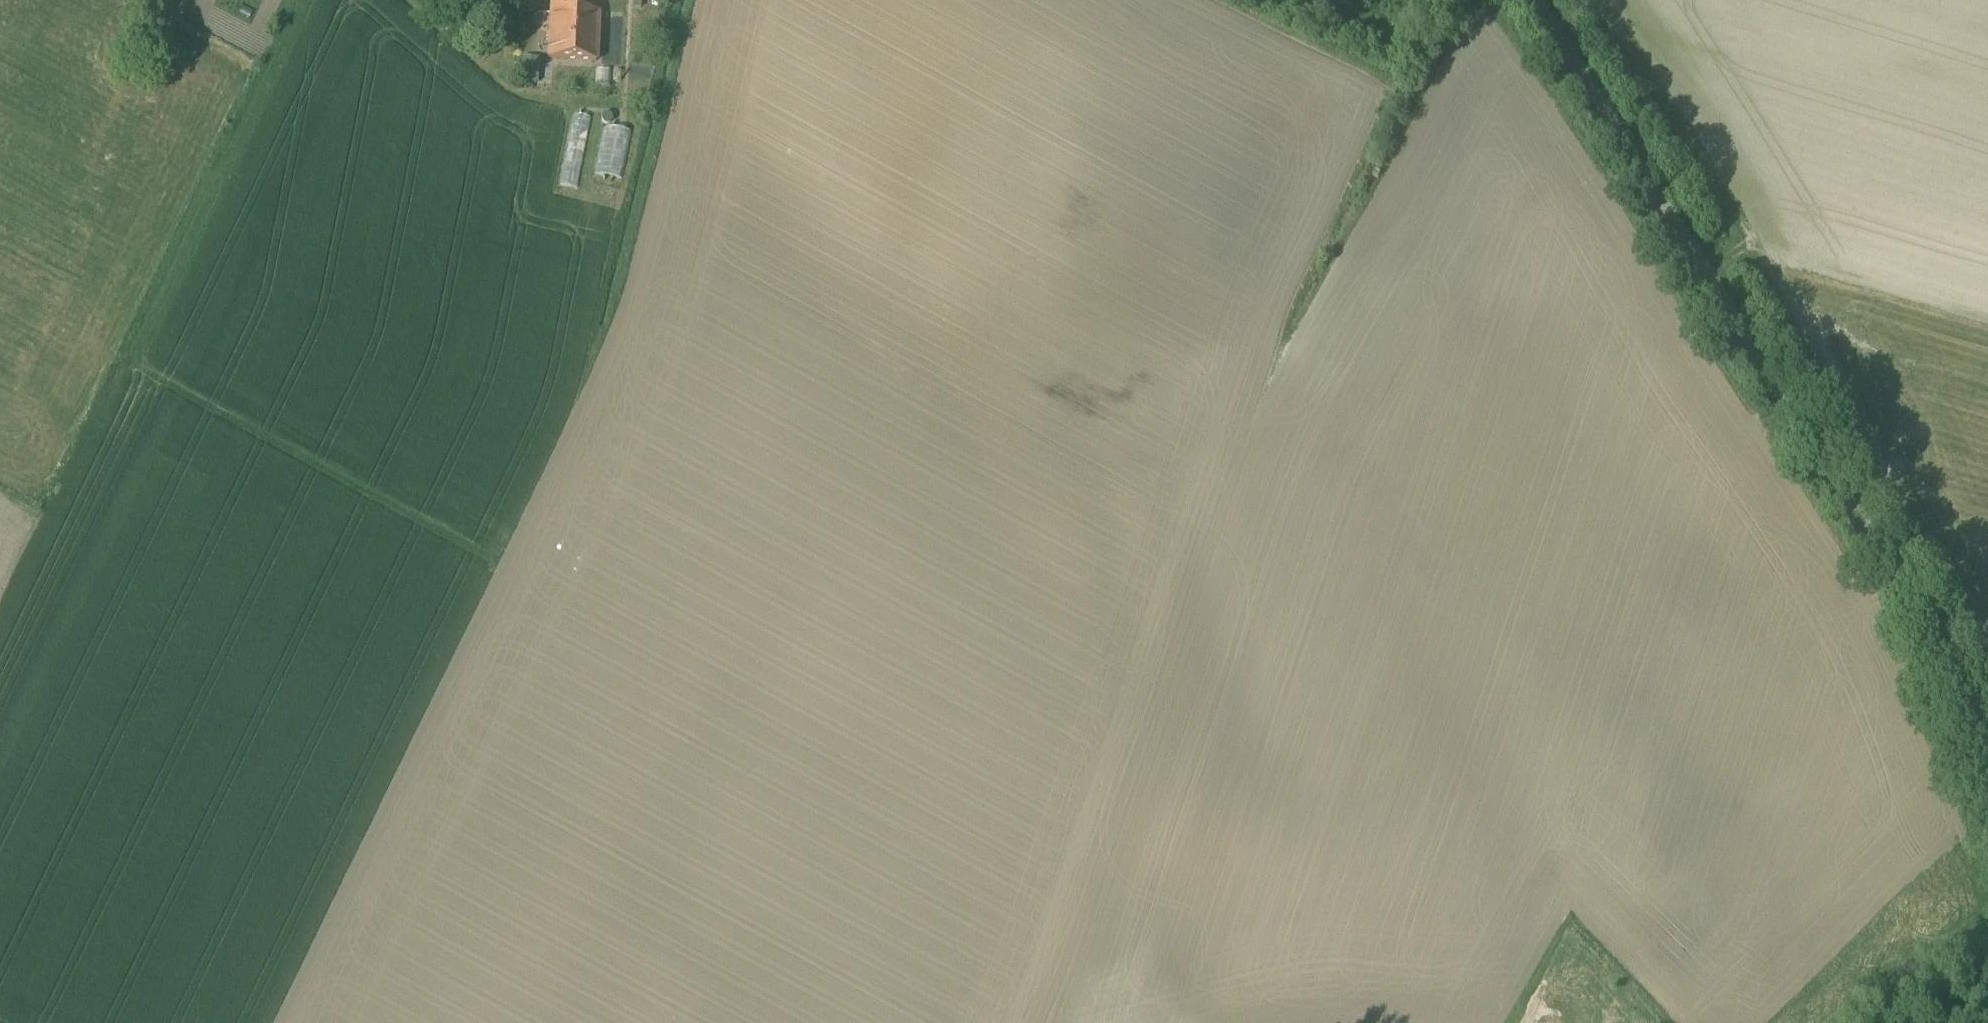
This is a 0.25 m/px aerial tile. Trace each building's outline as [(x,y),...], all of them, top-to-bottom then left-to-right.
[(537,13),(565,14),(566,0),(538,0),(537,13)] [(589,21),(534,18),(531,66),(587,69),(589,21)]
